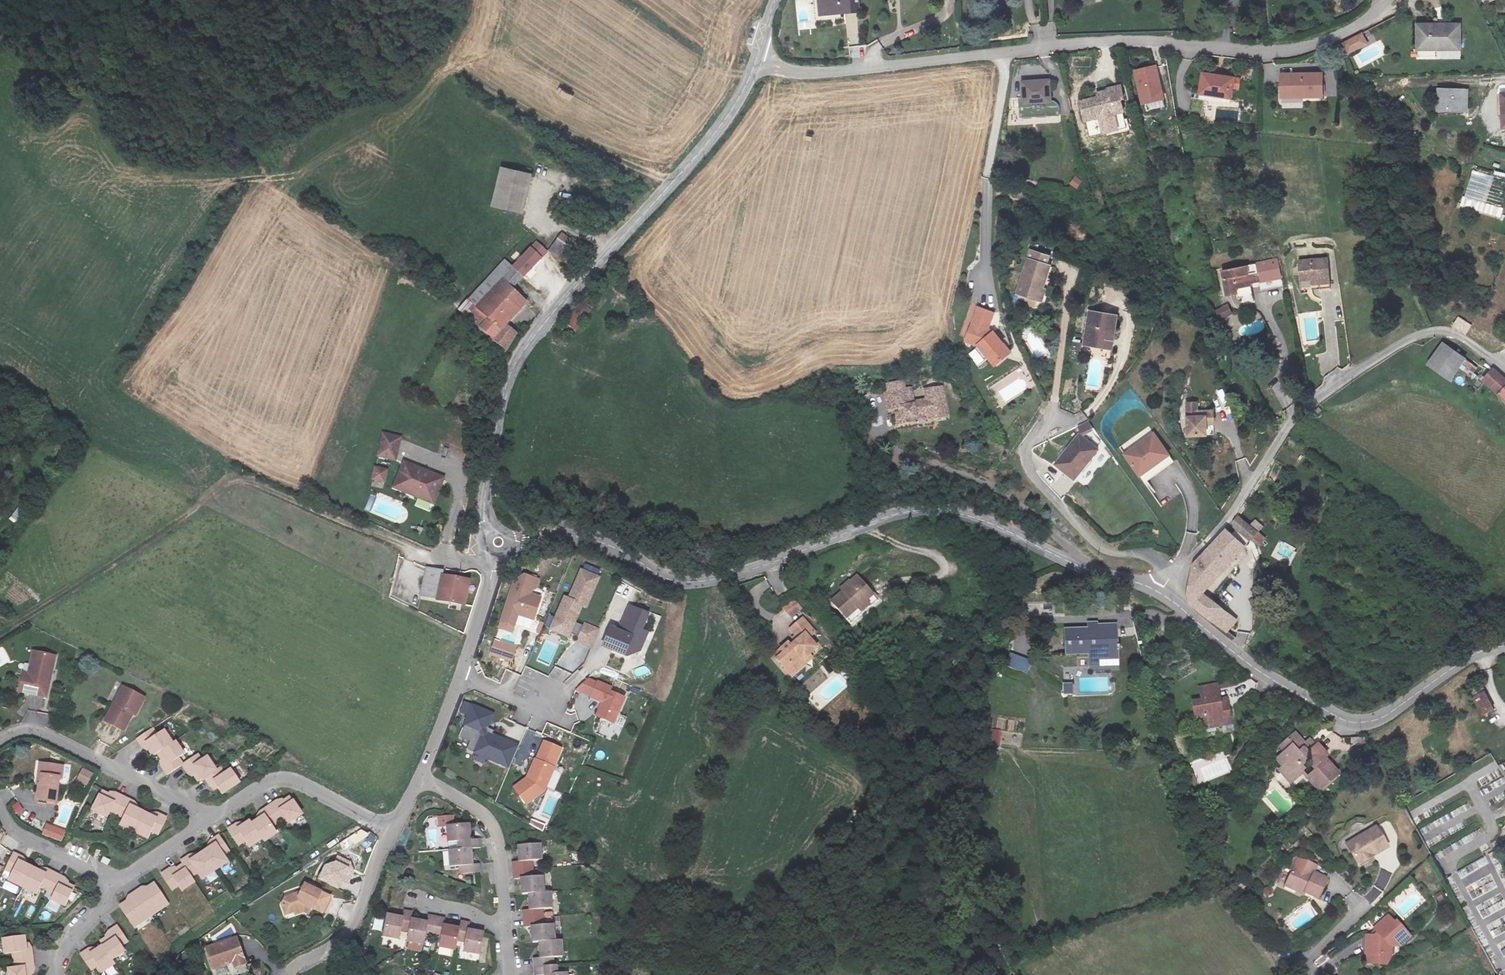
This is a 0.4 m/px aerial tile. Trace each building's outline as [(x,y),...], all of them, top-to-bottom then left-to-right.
[(808,19),(828,19),(828,22),(849,21),(848,0),(807,0),(808,19)] [(1477,14),(1504,2),(1504,0),(1471,0),(1477,14)] [(1362,32),(1341,43),(1347,56),(1369,44),(1362,32)] [(1434,36),(1414,37),(1413,60),(1432,60),(1431,63),(1456,63),(1457,41),(1434,40),(1434,36)] [(851,58),(864,58),(864,46),(851,46),(851,58)] [(1157,63),(1132,69),(1141,105),(1165,99),(1157,63)] [(1323,75),(1291,81),(1293,87),(1283,90),(1287,106),(1328,97),(1323,75)] [(1231,83),(1200,79),(1197,98),(1228,102),(1231,83)] [(1293,87),(1291,81),(1282,83),(1283,90),(1293,87)] [(1044,88),(1017,90),(1019,111),(1012,111),(1013,125),(1054,124),(1053,116),(1052,113),(1050,110),(1046,109),(1044,88)] [(1095,111),(1077,113),(1080,133),(1094,131),(1093,124),(1107,122),(1108,129),(1119,127),(1115,113),(1120,112),(1117,98),(1104,101),(1105,105),(1095,106),(1095,111)] [(1464,124),(1466,104),(1435,101),(1434,121),(1464,124)] [(1462,208),(1501,218),(1504,206),(1483,200),(1487,187),(1492,189),(1491,193),(1499,195),(1501,185),(1491,183),(1493,178),(1471,172),(1462,208)] [(1074,176),(1070,184),(1078,188),(1083,180),(1074,176)] [(505,223),(505,188),(474,187),(473,223),(505,223)] [(569,246),(573,238),(559,233),(556,241),(569,246)] [(605,249),(609,244),(602,238),(598,242),(605,249)] [(476,312),(467,322),(505,356),(513,341),(504,332),(527,306),(518,297),(513,301),(504,292),(537,258),(531,251),(513,271),(507,278),(476,312)] [(1275,261),(1258,265),(1262,283),(1279,280),(1275,261)] [(1036,265),(1022,263),(1014,311),(1042,318),(1045,302),(1038,300),(1042,275),(1035,274),(1036,265)] [(476,312),(507,278),(513,271),(504,264),(468,304),(476,312)] [(1252,267),(1216,275),(1222,300),(1234,298),(1235,304),(1242,303),(1243,307),(1253,305),(1249,286),(1256,285),(1252,267)] [(1324,269),(1296,273),(1300,297),(1310,295),(1311,302),(1329,300),(1324,269)] [(1227,303),(1215,310),(1222,321),(1234,314),(1227,303)] [(575,331),(589,311),(579,304),(565,324),(575,331)] [(979,311),(964,341),(979,348),(992,372),(1008,363),(995,340),(990,336),(997,318),(979,311)] [(1116,321),(1089,318),(1084,350),(1111,355),(1116,321)] [(1469,326),(1455,320),(1451,327),(1465,334),(1469,326)] [(1079,352),(1083,341),(1074,337),(1070,349),(1079,352)] [(1464,358),(1442,343),(1428,364),(1450,381),(1464,358)] [(1460,368),(1471,376),(1477,367),(1466,359),(1460,368)] [(1491,392),(1504,402),(1504,387),(1504,388),(1497,383),(1491,392)] [(1217,412),(1229,410),(1225,388),(1214,390),(1217,412)] [(901,397),(876,405),(881,420),(893,418),(894,423),(890,424),(892,434),(909,430),(907,425),(927,420),(928,425),(941,421),(933,393),(916,397),(918,406),(905,410),(901,397)] [(1185,441),(1203,442),(1203,431),(1212,432),(1211,419),(1197,419),(1197,411),(1185,411),(1185,441)] [(1083,436),(1094,428),(1088,420),(1077,427),(1083,436)] [(400,440),(383,436),(377,458),(394,463),(400,440)] [(1077,437),(1052,461),(1072,480),(1086,466),(1084,463),(1094,454),(1077,437)] [(1148,437),(1119,458),(1135,479),(1164,458),(1148,437)] [(1164,458),(1135,479),(1140,486),(1169,465),(1164,458)] [(441,480),(402,463),(392,488),(432,504),(441,480)] [(370,479),(385,483),(388,469),(374,466),(370,479)] [(1245,530),(1234,520),(1231,525),(1232,535),(1246,548),(1250,544),(1258,551),(1262,545),(1253,537),(1257,532),(1250,526),(1245,530)] [(1206,626),(1217,614),(1199,599),(1240,552),(1222,536),(1210,549),(1201,559),(1188,572),(1184,604),(1187,611),(1206,626)] [(435,601),(441,578),(442,573),(425,568),(417,595),(435,601)] [(842,593),(832,602),(847,619),(873,595),(856,577),(840,591),(842,593)] [(467,585),(441,578),(435,601),(460,607),(467,585)] [(593,587),(576,579),(563,607),(559,605),(548,630),(565,638),(563,641),(572,645),(570,649),(585,655),(592,639),(578,632),(577,634),(568,630),(576,613),(580,615),(593,587)] [(526,600),(529,598),(531,590),(517,586),(506,592),(494,631),(507,635),(510,624),(527,629),(533,607),(520,603),(521,598),(526,600)] [(791,618),(803,609),(794,598),(782,607),(791,618)] [(646,625),(656,628),(659,616),(649,613),(646,625)] [(1233,627),(1217,614),(1206,626),(1222,639),(1233,627)] [(643,625),(625,617),(613,641),(605,638),(597,655),(620,666),(633,662),(641,644),(635,641),(643,625)] [(788,643),(781,650),(784,653),(777,659),(785,668),(790,664),(794,670),(797,672),(805,665),(803,663),(801,660),(808,653),(816,647),(808,638),(814,633),(802,619),(790,629),(799,640),(791,646),(788,643)] [(1096,650),(1097,659),(1115,658),(1113,624),(1091,626),(1091,633),(1086,633),(1086,629),(1062,631),(1064,656),(1087,654),(1087,649),(1096,650)] [(565,638),(548,630),(545,637),(570,649),(572,645),(563,641),(565,638)] [(1087,649),(1087,654),(1088,667),(1097,666),(1097,659),(1096,650),(1087,649)] [(774,656),(777,659),(784,653),(781,650),(774,656)] [(812,658),(808,653),(801,660),(803,663),(805,665),(812,658)] [(1007,667),(1026,673),(1030,660),(1011,654),(1007,667)] [(35,704),(41,664),(24,661),(20,684),(12,683),(9,700),(35,704)] [(790,664),(785,668),(792,677),(797,672),(794,670),(790,664)] [(513,689),(519,676),(507,670),(500,682),(513,689)] [(812,690),(818,685),(827,677),(820,670),(805,683),(812,690)] [(1072,683),(1062,683),(1063,695),(1073,694),(1072,683)] [(1218,708),(1216,688),(1197,691),(1198,705),(1190,705),(1192,723),(1202,722),(1203,733),(1223,731),(1222,722),(1228,721),(1226,707),(1218,708)] [(1484,690),(1471,696),(1483,718),(1496,711),(1484,690)] [(604,697),(591,692),(584,707),(596,712),(589,725),(606,733),(617,708),(602,701),(604,697)] [(130,702),(111,693),(103,711),(99,710),(90,726),(109,735),(119,719),(120,720),(130,702)] [(26,724),(47,727),(49,713),(28,711),(26,724)] [(485,723),(465,714),(456,734),(470,740),(472,745),(465,761),(493,774),(503,753),(483,744),(479,742),(478,738),(478,737),(485,723)] [(150,754),(164,743),(156,733),(150,737),(144,729),(129,739),(135,748),(140,746),(147,757),(150,754)] [(1000,741),(1001,730),(990,730),(990,740),(1000,741)] [(470,740),(456,734),(451,746),(461,751),(458,758),(465,761),(472,745),(470,740)] [(1282,751),(1274,759),(1282,769),(1275,775),(1287,788),(1299,777),(1317,795),(1337,777),(1322,761),(1326,757),(1315,746),(1312,749),(1306,742),(1302,746),(1293,736),(1279,748),(1282,751)] [(167,742),(164,743),(150,754),(159,766),(155,768),(161,776),(176,766),(170,759),(176,755),(167,742)] [(553,759),(537,752),(529,771),(527,770),(520,787),(506,797),(517,814),(535,801),(546,779),(545,778),(553,759)] [(510,756),(503,753),(493,774),(500,777),(510,756)] [(192,782),(199,778),(209,770),(200,758),(196,761),(191,755),(176,766),(181,774),(185,772),(192,782)] [(58,777),(58,766),(38,765),(38,785),(35,785),(35,802),(55,803),(55,777),(58,777)] [(214,767),(209,770),(199,778),(204,786),(209,784),(217,794),(235,782),(225,769),(218,773),(214,767)] [(84,779),(72,773),(66,785),(78,791),(84,779)] [(105,814),(110,816),(118,800),(109,796),(107,800),(96,794),(87,812),(101,819),(105,814)] [(272,801),(264,807),(274,822),(281,817),(284,822),(297,814),(285,797),(274,803),(272,801)] [(49,836),(60,841),(77,803),(66,798),(49,836)] [(127,804),(118,800),(110,816),(117,820),(114,827),(128,834),(137,814),(125,808),(127,804)] [(12,807),(17,815),(23,811),(19,803),(12,807)] [(267,826),(274,822),(264,807),(255,813),(258,817),(247,824),(258,839),(260,841),(272,833),(267,826)] [(149,820),(137,814),(128,834),(142,841),(146,833),(153,837),(161,820),(152,815),(149,820)] [(467,822),(452,823),(451,815),(435,817),(436,826),(445,826),(448,842),(454,842),(455,849),(472,848),(477,848),(477,839),(469,840),(467,822)] [(532,819),(529,825),(542,832),(545,825),(532,819)] [(258,839),(247,824),(245,821),(234,829),(232,825),(223,831),(233,846),(241,841),(245,848),(258,839)] [(1386,854),(1375,833),(1345,849),(1352,864),(1356,864),(1370,857),(1372,861),(1386,854)] [(208,847),(198,854),(211,872),(223,864),(218,856),(225,852),(214,837),(205,844),(208,847)] [(472,848),(455,849),(450,850),(452,868),(459,868),(459,875),(482,874),(481,865),(474,866),(472,848)] [(516,849),(517,865),(510,865),(512,886),(518,885),(520,898),(528,898),(529,914),(522,914),(523,923),(524,933),(532,932),(533,948),(540,947),(542,961),(534,962),(535,973),(535,974),(564,974),(564,970),(557,971),(556,961),(563,961),(561,945),(553,945),(552,930),(545,931),(545,921),(544,912),(552,912),(550,896),(543,896),(541,881),(534,881),(534,872),(533,864),(540,863),(539,848),(516,849)] [(198,881),(211,872),(198,854),(187,861),(185,858),(176,863),(178,867),(187,879),(193,874),(198,881)] [(27,870),(14,864),(17,860),(7,855),(0,870),(0,873),(5,875),(2,882),(16,889),(27,870)] [(191,885),(187,879),(178,867),(166,875),(164,872),(156,878),(167,893),(173,888),(178,894),(191,885)] [(38,876),(27,870),(16,889),(31,897),(34,890),(42,893),(51,877),(40,872),(38,876)] [(1321,909),(1332,890),(1300,874),(1291,891),(1309,900),(1308,902),(1321,909)] [(59,881),(51,877),(42,893),(48,897),(46,902),(60,909),(69,891),(57,885),(59,881)] [(324,898),(299,885),(295,892),(280,897),(276,904),(279,914),(288,911),(287,908),(296,906),(304,910),(305,907),(316,913),(324,898)] [(131,895),(147,919),(164,907),(149,887),(139,894),(136,891),(131,895)] [(130,931),(147,919),(131,895),(123,901),(125,904),(115,911),(130,931)] [(399,935),(407,936),(410,921),(411,915),(401,914),(399,920),(385,919),(381,939),(398,942),(399,935)] [(432,940),(435,919),(428,918),(426,924),(410,921),(407,936),(406,943),(424,947),(425,940),(432,940)] [(459,929),(444,926),(445,921),(435,919),(432,940),(441,942),(440,949),(455,951),(456,945),(459,929)] [(1392,928),(1386,921),(1372,935),(1375,939),(1371,942),(1365,942),(1364,960),(1371,961),(1371,970),(1381,970),(1382,961),(1387,960),(1387,951),(1397,952),(1408,942),(1394,927),(1392,928)] [(459,929),(456,945),(465,946),(463,953),(477,956),(481,934),(467,932),(468,925),(460,923),(459,929)] [(96,947),(98,950),(108,964),(120,955),(117,951),(124,946),(113,930),(105,936),(107,940),(96,947)] [(233,940),(203,950),(209,971),(228,966),(229,972),(241,968),(233,940)] [(7,967),(26,965),(25,955),(21,956),(20,942),(0,944),(0,959),(7,959),(7,967)] [(98,950),(86,959),(84,955),(76,961),(86,974),(88,974),(93,971),(96,974),(100,974),(111,968),(108,964),(98,950)] [(26,965),(7,967),(8,974),(4,974),(27,974),(26,965)]
